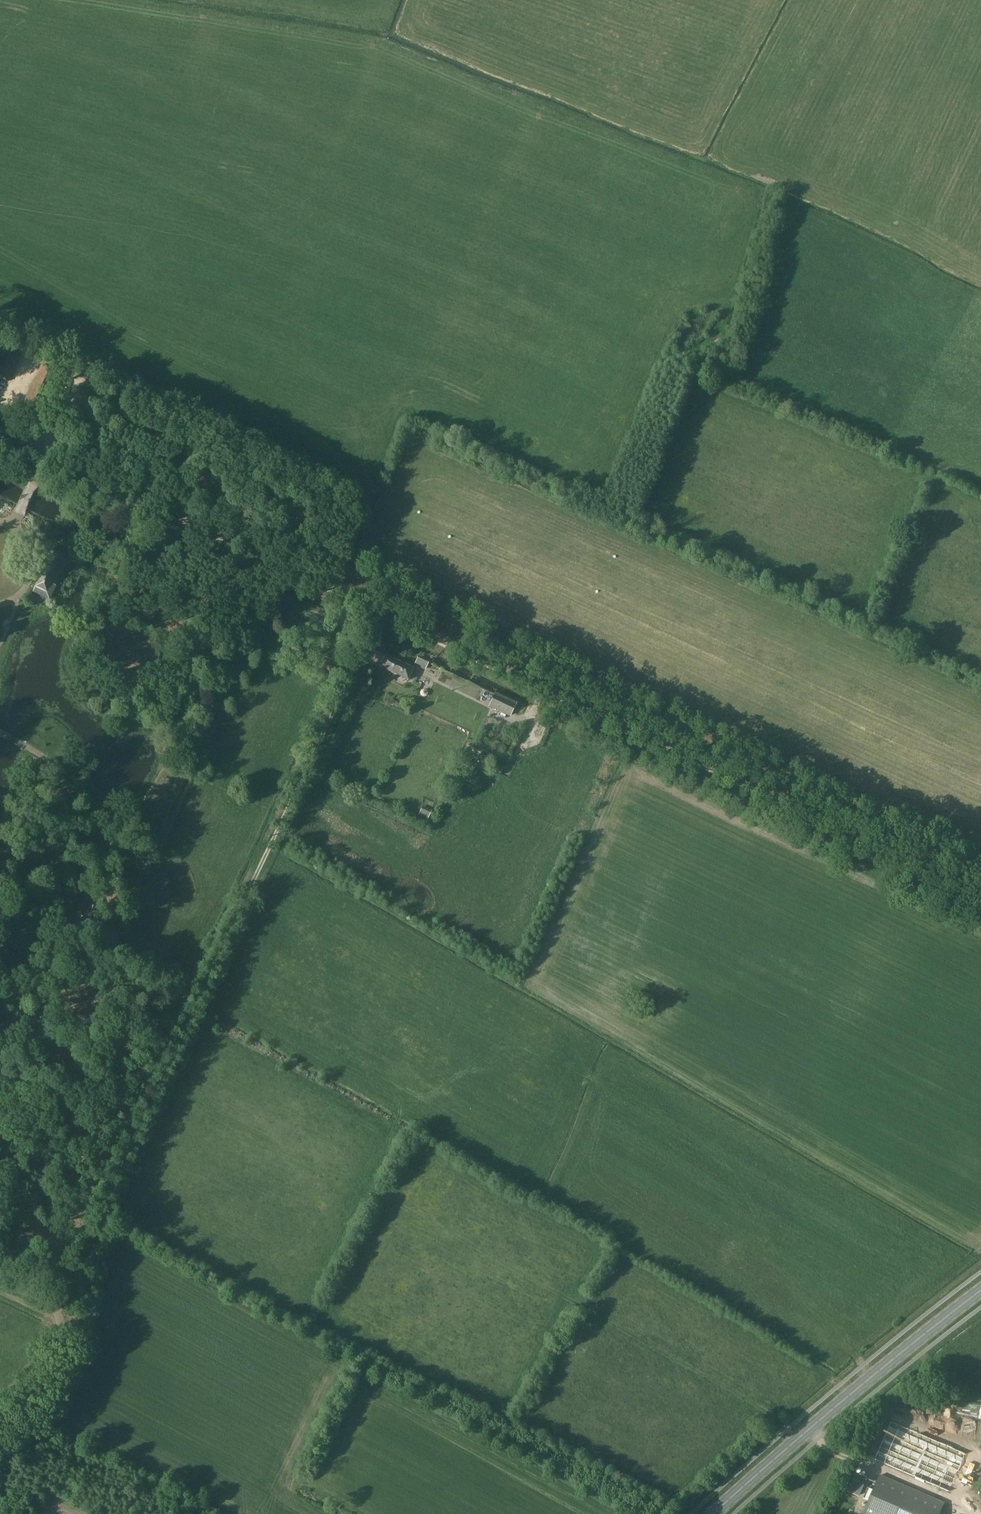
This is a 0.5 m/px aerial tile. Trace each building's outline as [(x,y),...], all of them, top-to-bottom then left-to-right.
[(20,354),(10,349),(0,370),(0,379),(8,382),(20,354)] [(59,372),(42,363),(22,405),(39,413),(59,373),(59,372)] [(33,593),(49,601),(68,558),(52,551),(33,593)] [(380,667),(385,656),(375,651),(369,662),(380,667)] [(385,656),(380,667),(408,680),(413,669),(385,656)] [(418,656),(414,665),(425,670),(429,662),(418,656)] [(421,691),(419,694),(421,697),(424,698),(427,696),(428,693),(427,690),(424,689),(421,691)] [(495,693),(488,707),(510,717),(517,703),(495,693)] [(469,772),(464,781),(475,787),(480,778),(469,772)] [(898,1345),(888,1351),(891,1356),(901,1351),(898,1345)] [(876,1460),(949,1492),(966,1454),(892,1422),(886,1436),(881,1433),(876,1444),(882,1446),(876,1460)] [(944,1503),(880,1475),(863,1513),(939,1513),(944,1503)]
